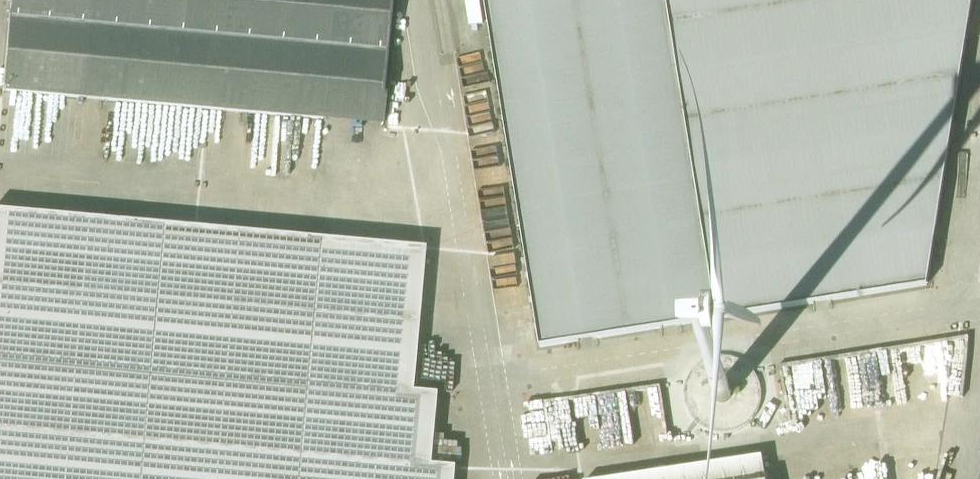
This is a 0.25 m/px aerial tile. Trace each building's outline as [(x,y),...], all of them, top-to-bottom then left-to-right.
[(2,92),(382,126),(394,0),(10,0),(2,92)] [(536,346),(933,283),(974,0),(483,0),(536,346)] [(0,212),(0,478),(455,478),(455,473),(427,471),(434,398),(410,395),(424,251),(0,212)]
